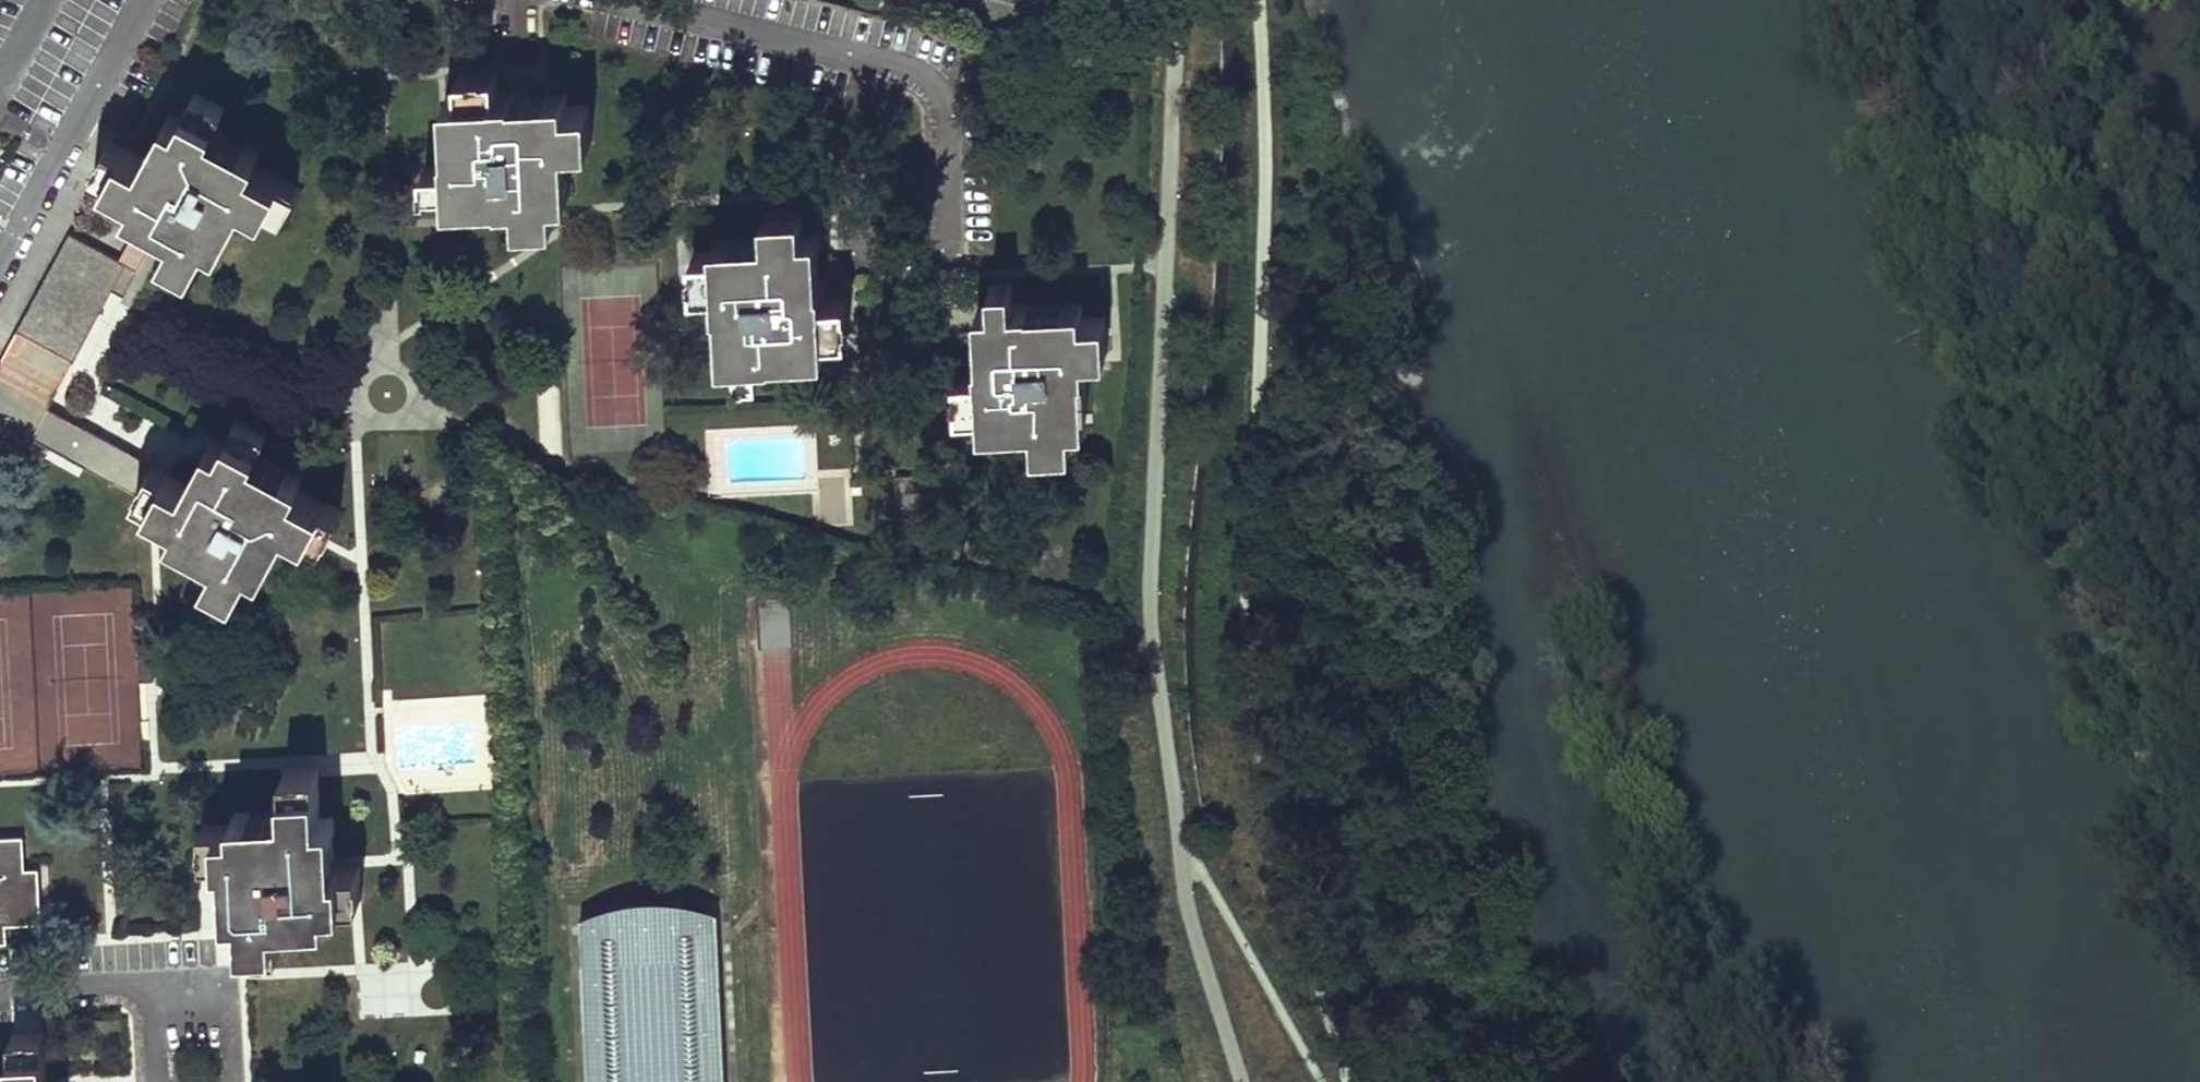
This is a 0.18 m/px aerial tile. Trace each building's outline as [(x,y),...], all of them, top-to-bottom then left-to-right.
[(496,64),(459,66),(461,87),(455,87),(457,139),(447,140),(448,156),(425,157),(425,179),(449,177),(448,191),(464,191),(463,180),(487,179),(486,171),(500,171),(501,192),(519,191),(518,212),(556,211),(553,186),(562,186),(559,134),(591,133),(589,97),(565,97),(564,85),(550,85),(550,95),(527,96),(527,103),(513,104),(513,84),(496,85),(496,64)] [(148,153),(109,131),(93,160),(138,184),(131,196),(147,204),(150,198),(181,215),(166,240),(196,255),(211,228),(224,234),(232,220),(226,217),(243,187),(282,207),(298,178),(255,154),(261,142),(246,134),(241,143),(210,124),(217,113),(187,97),(180,111),(170,106),(163,122),(169,126),(148,153)] [(713,245),(693,245),(695,282),(715,282),(716,295),(738,295),(739,311),(731,311),(731,329),(722,329),(723,348),(737,348),(738,370),(757,369),(756,347),(827,344),(826,327),(847,326),(846,288),(824,289),(823,272),(802,273),(801,260),(808,260),(807,240),(818,239),(818,220),(802,221),(801,200),(764,201),(765,236),(712,238),(713,245)] [(105,470),(139,487),(156,456),(122,435),(50,397),(126,256),(71,226),(0,357),(0,414),(105,470)] [(992,297),(976,298),(977,317),(988,317),(988,337),(996,336),(997,350),(977,350),(978,368),(956,369),(958,405),(979,404),(979,419),(997,419),(997,408),(1012,408),(1012,401),(1032,400),(1034,441),(1072,439),(1071,418),(1085,418),(1085,399),(1074,399),(1073,378),(1067,378),(1067,364),(1084,363),(1084,345),(1106,345),(1105,308),(1082,309),(1081,294),(1028,296),(1014,296),(1014,274),(991,275),(992,297)] [(201,421),(176,467),(160,459),(143,490),(180,510),(172,524),(220,549),(209,569),(241,586),(284,506),(309,519),(322,495),(283,474),(291,461),(245,437),(249,429),(221,415),(214,428),(201,421)] [(233,813),(200,814),(202,847),(235,846),(236,884),(229,884),(230,900),(243,900),(245,947),(279,945),(278,899),(313,898),(313,904),(329,904),(328,890),(360,889),(359,858),(327,859),(325,823),(335,823),(334,805),(320,805),(318,760),(284,761),(286,808),(251,809),(250,799),(233,800),(233,813)] [(6,931),(6,907),(29,906),(28,865),(18,865),(18,832),(0,833),(0,931),(6,931)] [(718,911),(580,917),(588,1081),(726,1081),(718,911)] [(10,1026),(14,1072),(0,1073),(0,1081),(61,1081),(60,1071),(48,1072),(44,1023),(10,1026)]
